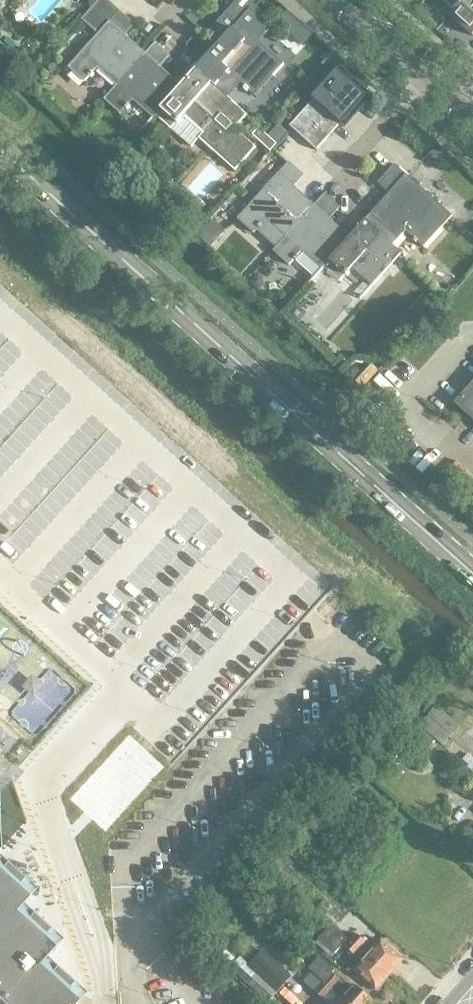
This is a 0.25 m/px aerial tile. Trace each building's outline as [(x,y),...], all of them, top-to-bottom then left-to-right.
[(146,54),(120,31),(130,19),(108,0),(100,0),(82,19),(99,34),(69,68),(85,83),(97,69),(117,87),(146,54)] [(461,6),(451,17),(472,37),(472,0),(466,0),(461,6)] [(226,38),(202,64),(197,71),(224,95),(237,81),(256,98),(285,66),(227,14),(215,28),(226,38)] [(156,43),(146,54),(117,87),(105,101),(121,115),(133,101),(153,119),(156,116),(182,87),(172,77),(156,63),(166,52),(156,43)] [(197,71),(202,64),(188,52),(183,58),(186,61),(172,77),(182,87),(156,116),(171,130),(184,116),(205,135),(233,103),(224,95),(197,71)] [(338,74),(314,101),(342,125),(366,98),(338,74)] [(342,125),(314,101),(290,128),(317,152),(342,125)] [(267,220),(286,238),(315,206),(289,183),(298,173),(288,163),(237,220),(254,235),(267,220)] [(395,189),(371,215),(365,221),(393,246),(406,232),(424,248),(453,217),(396,166),(384,179),(395,189)] [(324,196),(315,206),(286,238),(274,252),(290,266),(302,253),(322,270),(324,267),(351,238),(339,227),(324,214),(333,204),(324,196)] [(365,221),(371,215),(357,202),(351,209),(354,211),(339,227),(351,238),(324,267),(340,282),(353,267),(374,286),(402,254),(393,246),(365,221)] [(455,405),(472,421),(472,385),(455,405)] [(444,746),(460,727),(436,707),(420,725),(444,746)] [(421,758),(435,741),(419,727),(405,743),(421,758)] [(31,730),(18,743),(37,762),(51,749),(31,730)] [(0,858),(0,1003),(78,1003),(86,995),(47,959),(63,941),(23,905),(37,890),(0,858)] [(390,975),(352,941),(333,924),(319,939),(335,953),(343,945),(362,961),(354,970),(376,990),(390,975)] [(359,934),(352,941),(390,975),(404,960),(382,940),(374,948),(359,934)] [(277,993),(293,977),(274,960),(260,977),(277,993)] [(313,972),(348,1003),(375,1003),(376,1003),(355,984),(351,989),(321,963),(313,972)] [(313,972),(304,982),(329,1003),(348,1003),(313,972)]
